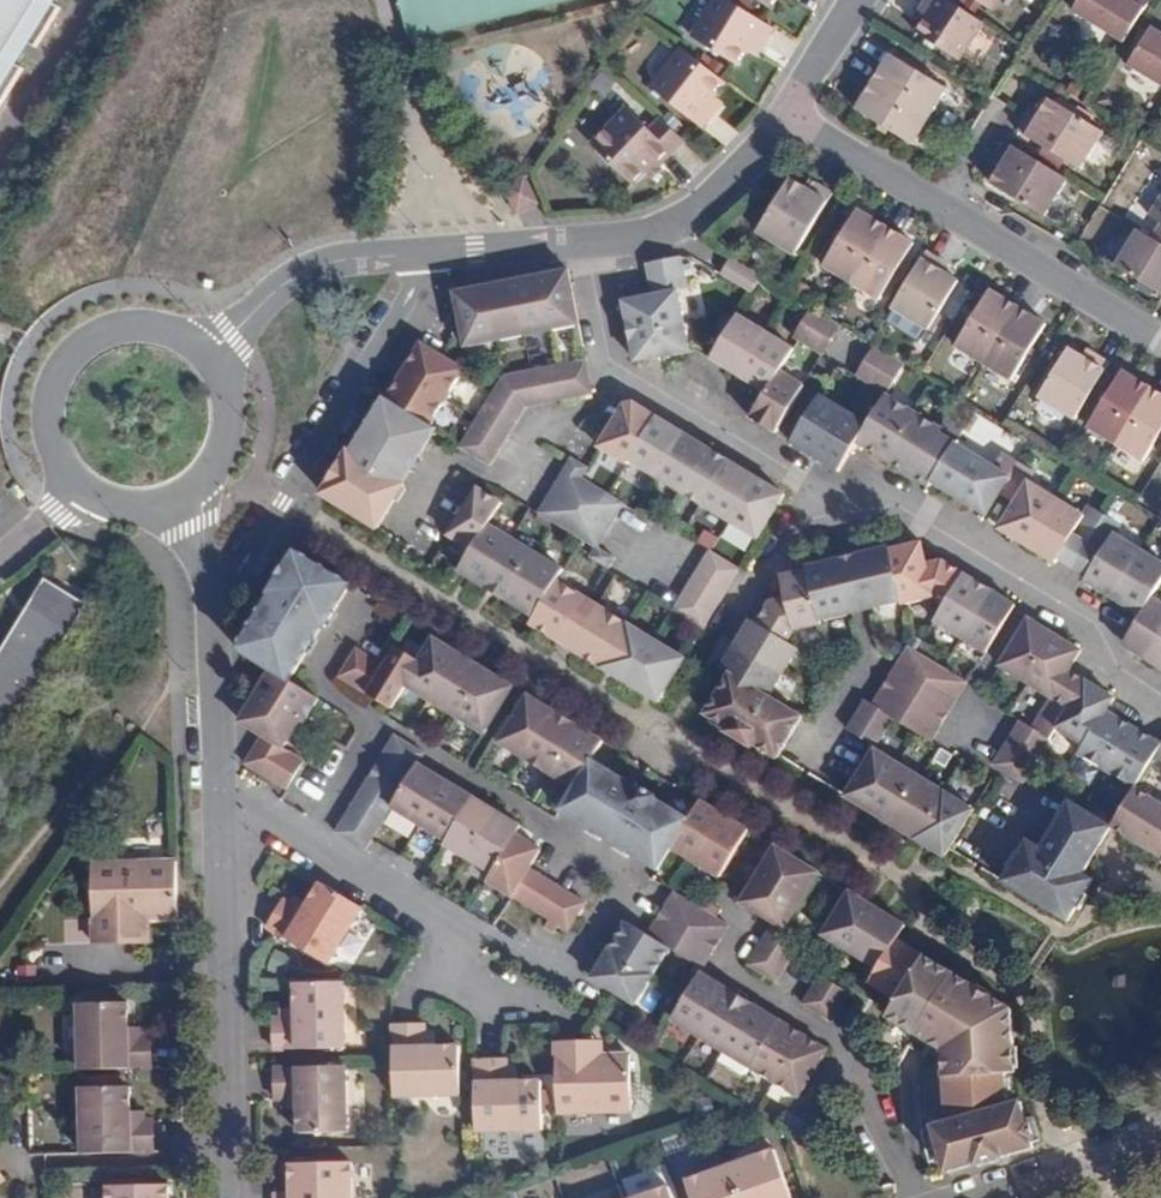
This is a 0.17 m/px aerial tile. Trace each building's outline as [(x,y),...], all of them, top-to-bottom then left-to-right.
[(11,108),(35,67),(18,57),(32,35),(48,45),(72,7),(60,0),(0,0),(0,101),(11,108)] [(409,45),(587,0),(398,0),(409,45)] [(758,0),(714,0),(701,22),(744,49),(758,27),(769,33),(781,14),(758,0)] [(941,0),(927,0),(921,9),(932,18),(922,37),(959,62),(982,26),(941,0)] [(1071,11),(1123,44),(1151,0),(1078,0),(1071,11)] [(1155,27),(1132,67),(1160,85),(1160,31),(1155,27)] [(682,51),(653,88),(699,126),(711,111),(701,103),(719,81),(682,51)] [(887,55),(871,81),(929,116),(945,89),(887,55)] [(929,116),(871,81),(856,107),(914,141),(929,116)] [(1030,114),(1020,131),(1080,168),(1101,134),(1048,101),(1037,118),(1030,114)] [(634,181),(657,159),(661,163),(684,141),(659,115),(646,127),(630,111),(597,144),(634,181)] [(1066,179),(1009,142),(997,159),(1006,165),(994,184),(1043,215),(1066,179)] [(527,175),(506,183),(518,213),(540,204),(527,175)] [(792,257),(830,197),(814,186),(806,199),(788,188),(758,236),(792,257)] [(1149,217),(1158,222),(1151,233),(1160,239),(1160,198),(1149,217)] [(852,285),(886,228),(857,211),(823,268),(852,285)] [(886,228),(852,285),(878,300),(912,243),(886,228)] [(1144,228),(1122,262),(1160,285),(1160,239),(1151,233),(1144,228)] [(944,262),(929,253),(896,309),(926,327),(954,281),(938,271),(944,262)] [(650,298),(625,303),(637,359),(692,347),(680,295),(690,293),(683,257),(643,265),(650,298)] [(749,291),(759,276),(732,257),(722,272),(749,291)] [(476,288),(455,292),(465,340),(579,317),(570,269),(550,273),(513,280),(476,288)] [(984,366),(1021,307),(993,290),(957,349),(984,366)] [(844,324),(813,305),(792,340),(823,358),(844,324)] [(1021,307),(984,366),(1010,382),(1047,323),(1021,307)] [(792,347),(738,315),(711,361),(763,392),(747,417),(776,434),(805,386),(778,370),(792,347)] [(467,365),(422,336),(413,350),(390,383),(356,436),(336,469),(325,487),(380,523),(440,423),(434,419),(467,365)] [(847,373),(885,396),(904,363),(866,341),(847,373)] [(1076,425),(1114,367),(1094,355),(1088,364),(1070,353),(1039,401),(1076,425)] [(586,361),(501,378),(461,446),(491,464),(524,408),(593,394),(586,361)] [(1094,431),(1120,447),(1155,394),(1129,378),(1094,431)] [(1155,394),(1120,447),(1145,464),(1160,440),(1160,398),(1155,394)] [(630,460),(658,414),(629,396),(601,443),(630,460)] [(856,444),(866,426),(817,396),(788,443),(837,473),(856,444)] [(1013,470),(959,438),(885,396),(866,426),(856,444),(928,487),(932,481),(987,516),(1013,470)] [(787,491),(658,414),(630,460),(759,538),(787,491)] [(538,510),(569,528),(595,486),(581,478),(587,465),(574,456),(538,510)] [(1111,528),(1116,519),(1084,500),(1079,509),(1033,482),(1004,531),(1140,610),(1151,591),(1160,573),(1160,557),(1111,528)] [(451,535),(474,548),(461,569),(536,617),(560,580),(567,568),(496,523),(508,502),(480,486),(451,535)] [(625,504),(595,486),(569,528),(600,546),(625,504)] [(938,596),(958,565),(937,552),(921,557),(915,537),(775,574),(779,595),(762,599),(751,619),(742,614),(714,666),(722,672),(699,710),(773,753),(798,712),(765,690),(794,646),(782,637),(781,626),(896,594),(897,599),(931,588),(938,596)] [(239,646),(276,668),(294,680),(359,582),(305,546),(291,567),(239,646)] [(742,568),(710,549),(675,609),(707,628),(742,568)] [(1009,596),(958,565),(938,596),(928,614),(979,645),(1009,596)] [(536,617),(531,625),(555,640),(584,595),(560,580),(536,617)] [(1122,641),(1160,664),(1160,597),(1151,591),(1140,610),(1122,641)] [(55,592),(0,685),(0,764),(5,767),(95,616),(55,592)] [(602,606),(576,647),(663,701),(689,659),(602,606)] [(1111,690),(1064,663),(1076,642),(1023,610),(994,658),(1044,688),(1025,719),(1014,713),(988,757),(1019,775),(1050,722),(1079,739),(1074,748),(1133,782),(1152,749),(1160,735),(1103,703),(1111,690)] [(509,675),(431,629),(415,652),(392,638),(379,659),(351,642),(333,670),(387,700),(401,679),(479,725),(509,675)] [(899,716),(925,671),(897,652),(868,701),(859,696),(844,723),(870,741),(889,710),(899,716)] [(320,698),(294,680),(276,668),(269,679),(255,700),(242,719),(268,736),(250,763),(290,789),(309,761),(288,747),(297,733),(320,698)] [(870,741),(842,790),(944,849),(991,770),(919,728),(945,683),(925,671),(899,716),(889,710),(870,741)] [(750,824),(701,795),(688,815),(589,757),(604,735),(528,691),(499,741),(574,785),(558,810),(630,852),(646,861),(657,868),(671,847),(719,875),(750,824)] [(1160,735),(1152,749),(1160,754),(1160,733),(1160,735)] [(370,853),(397,811),(499,875),(521,841),(525,834),(422,769),(430,757),(398,738),(338,832),(370,853)] [(1070,790),(1041,837),(1027,828),(996,879),(1068,922),(1097,873),(1084,864),(1115,816),(1070,790)] [(776,918),(748,960),(775,978),(803,936),(787,927),(823,867),(774,836),(736,899),(776,918)] [(499,875),(493,885),(571,934),(589,905),(531,869),(541,853),(521,841),(499,875)] [(175,861),(93,861),(94,942),(137,942),(137,917),(151,917),(175,917),(175,861)] [(287,896),(268,927),(332,967),(368,909),(320,879),(303,906),(287,896)] [(910,916),(851,881),(822,928),(875,960),(868,971),(895,990),(927,943),(903,928),(910,916)] [(637,1003),(670,949),(675,952),(702,907),(675,890),(662,911),(649,932),(629,920),(619,935),(605,958),(594,976),(637,1003)] [(733,926),(702,907),(675,952),(706,971),(733,926)] [(911,1047),(925,1056),(915,1066),(917,1126),(924,1179),(1046,1144),(1028,1086),(1025,1059),(1017,992),(993,979),(927,943),(895,990),(867,1040),(900,1057),(911,1047)] [(851,989),(818,968),(797,1000),(831,1022),(851,989)] [(702,976),(673,1027),(719,1053),(715,1060),(768,1091),(765,1096),(788,1110),(779,1125),(815,1146),(836,1111),(803,1092),(828,1050),(702,976)] [(351,1046),(348,981),(292,983),(293,1015),(276,1016),(277,1048),(351,1046)] [(80,1008),(82,1071),(155,1069),(154,1042),(133,1043),(132,1006),(80,1008)] [(392,1101),(462,1100),(461,1050),(425,1050),(424,1034),(391,1034),(392,1101)] [(606,1048),(574,1048),(576,1120),(648,1120),(645,1065),(606,1063),(606,1048)] [(525,1062),(493,1063),(494,1134),(558,1134),(559,1084),(526,1083),(525,1062)] [(350,1070),(277,1070),(277,1101),(298,1101),(297,1133),(350,1133),(350,1070)] [(83,1154),(156,1152),(156,1123),(132,1123),(131,1086),(80,1088),(83,1154)] [(363,1171),(306,1171),(306,1197),(364,1197),(363,1171)] [(624,1180),(627,1194),(664,1186),(661,1171),(624,1180)] [(754,1186),(758,1197),(810,1197),(801,1171),(754,1186)] [(754,1186),(718,1197),(758,1197),(754,1186)] [(114,1197),(172,1197),(172,1189),(114,1190),(114,1197)]
